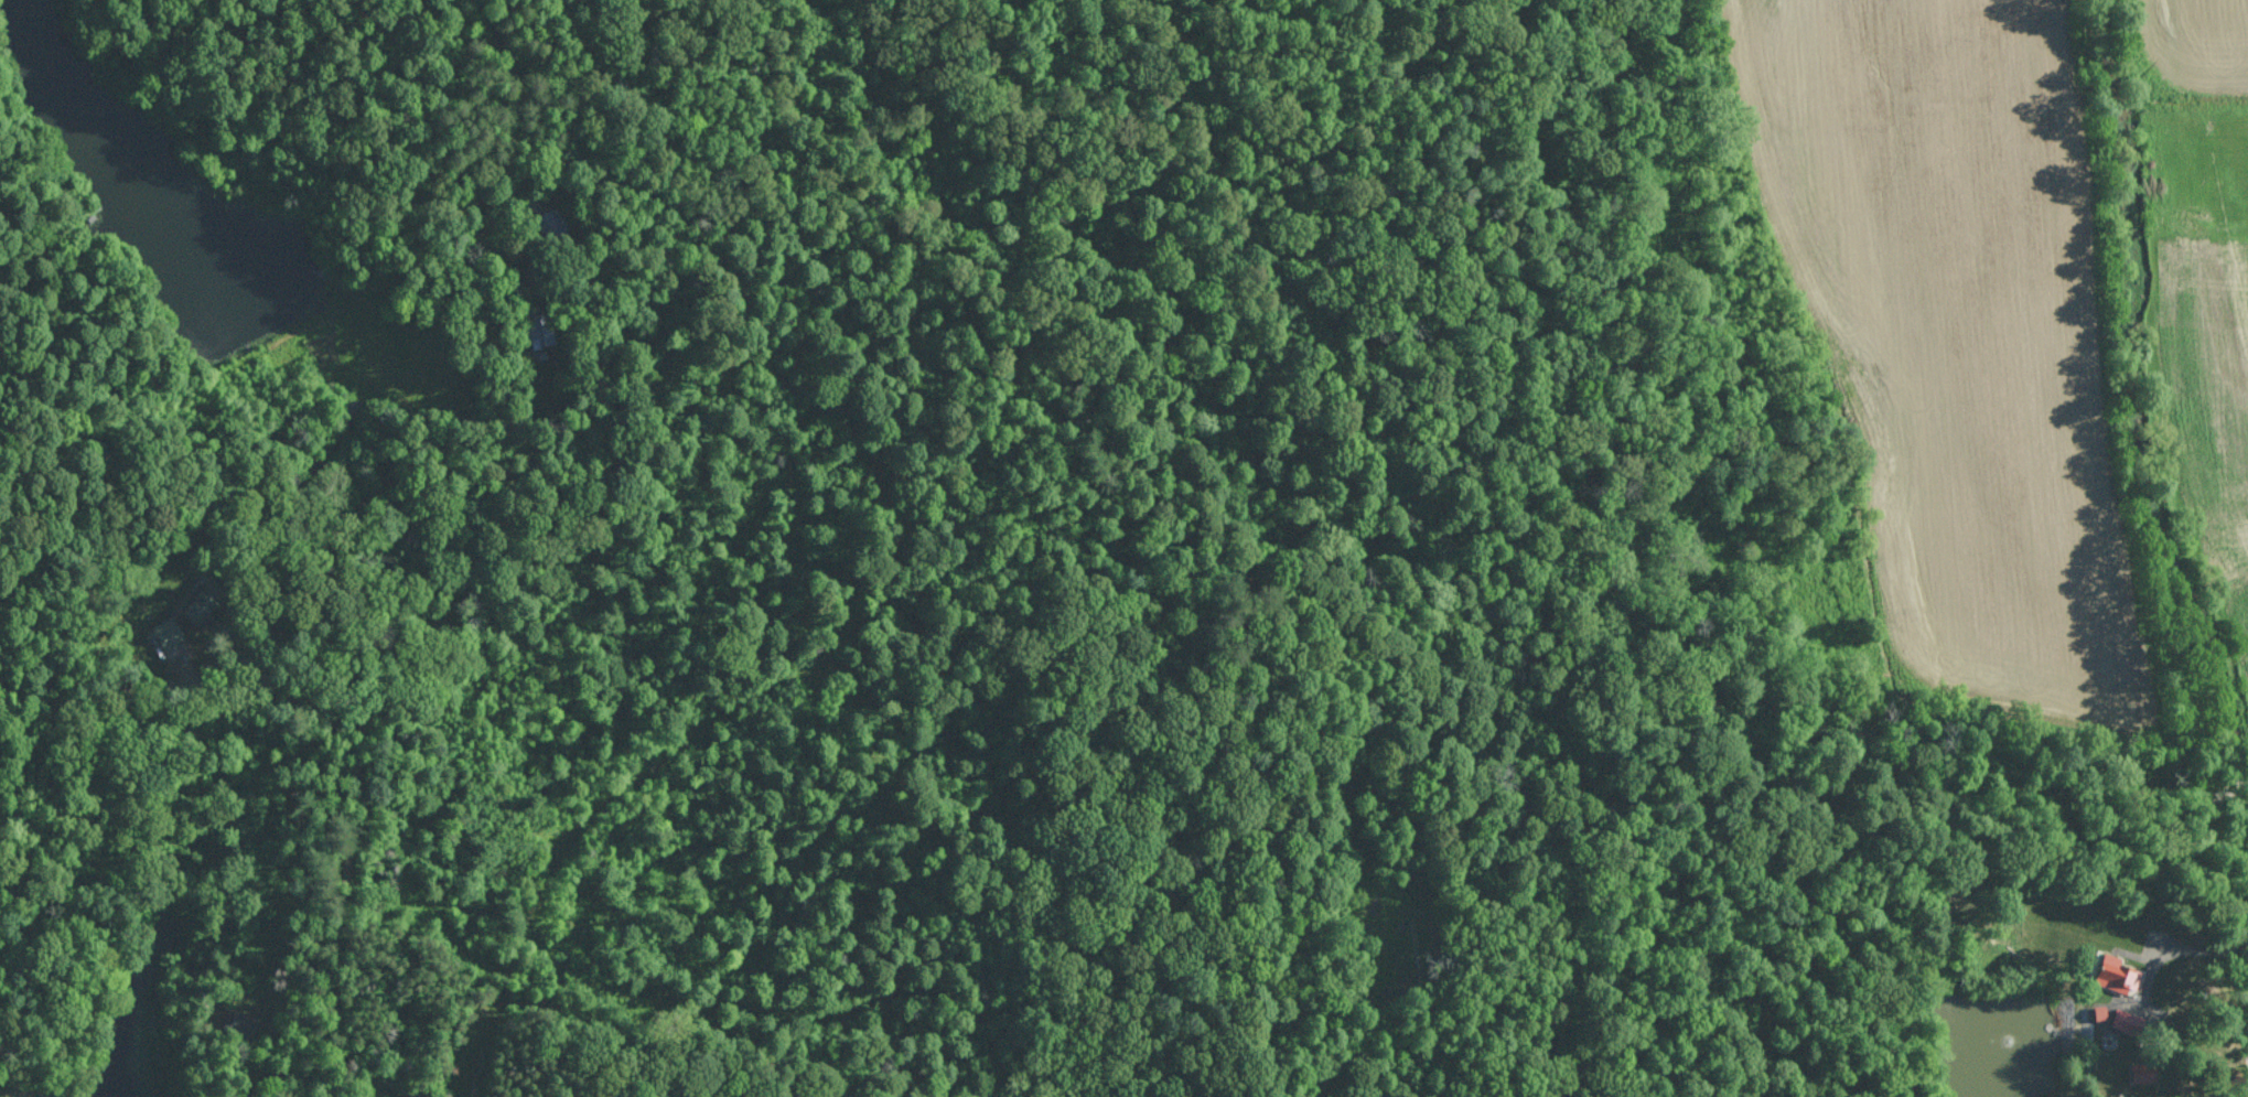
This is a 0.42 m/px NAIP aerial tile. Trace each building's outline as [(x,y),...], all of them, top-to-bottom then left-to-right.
[(524,349),(549,345),(544,311),(519,315),(524,349)] [(151,625),(163,650),(184,640),(172,615),(151,625)] [(2137,988),(2142,968),(2122,963),(2123,956),(2105,952),(2097,983),(2123,990),(2125,985),(2137,988)] [(2139,1036),(2145,1016),(2116,1007),(2110,1027),(2139,1036)] [(2158,1081),(2157,1061),(2131,1062),(2132,1082),(2158,1081)]
